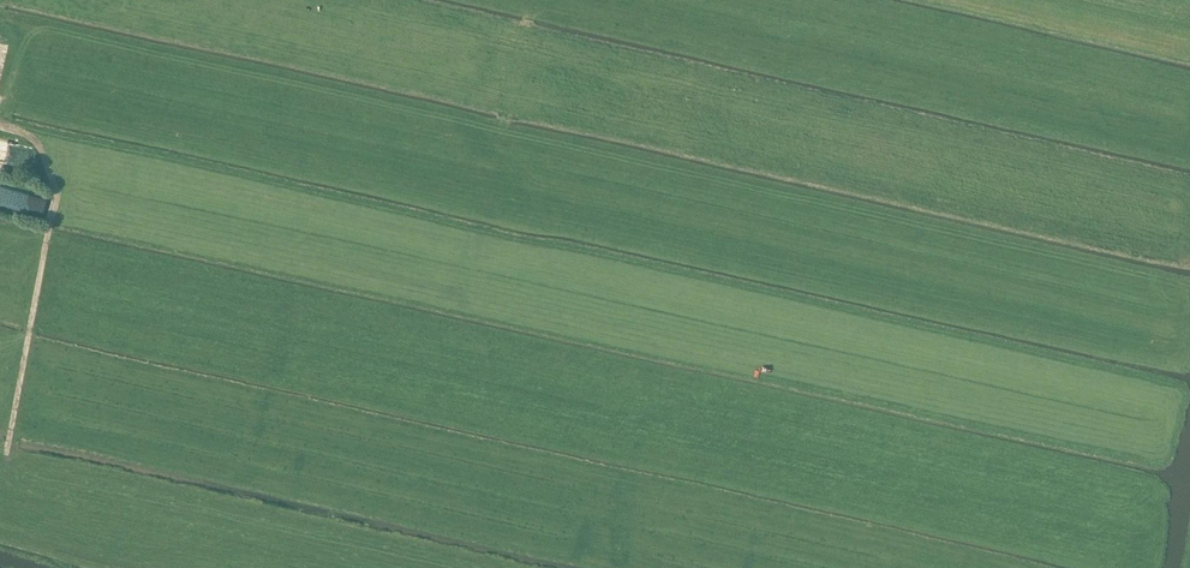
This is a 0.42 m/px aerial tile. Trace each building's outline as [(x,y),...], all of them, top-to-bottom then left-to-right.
[(30,165),(33,148),(7,143),(4,160),(30,165)]
